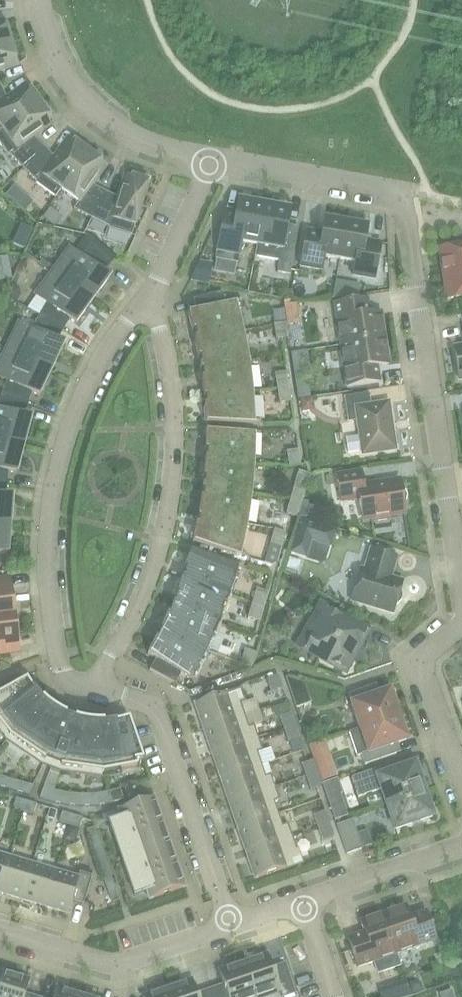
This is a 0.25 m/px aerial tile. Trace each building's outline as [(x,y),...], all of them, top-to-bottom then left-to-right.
[(11,44),(4,22),(0,24),(0,47),(11,44)] [(17,65),(11,44),(0,47),(0,70),(17,65)] [(3,131),(40,104),(27,86),(6,101),(0,88),(0,127),(3,131)] [(0,136),(0,143),(9,157),(11,155),(24,168),(43,149),(32,138),(53,123),(40,104),(3,131),(4,132),(0,136)] [(36,183),(56,197),(88,152),(70,139),(54,160),(43,149),(24,168),(37,181),(36,183)] [(88,152),(56,197),(57,198),(63,191),(80,203),(75,210),(92,218),(105,193),(91,186),(106,165),(88,152)] [(105,193),(92,218),(110,227),(110,229),(132,236),(133,233),(149,183),(127,176),(119,200),(105,193)] [(217,252),(216,260),(219,260),(236,264),(239,264),(240,256),(242,245),(257,247),(260,232),(265,205),(238,200),(236,212),(225,210),(222,227),(217,252)] [(257,247),(256,257),(280,261),(278,273),(290,275),(297,241),(285,239),(288,225),(291,210),(265,205),(260,232),(257,247)] [(307,230),(300,267),(322,270),(325,257),(340,259),(347,222),(325,218),(323,230),(319,230),(318,230),(318,232),(307,230)] [(347,222),(340,259),(355,262),(353,276),(375,280),(382,243),(371,241),(371,239),(370,239),(366,238),(368,226),(347,222)] [(69,249),(52,272),(92,301),(109,278),(103,274),(112,263),(111,262),(116,257),(91,236),(87,235),(73,252),(69,249)] [(448,299),(461,297),(461,246),(440,250),(448,299)] [(0,257),(0,272),(9,270),(7,256),(0,257)] [(42,259),(40,262),(51,271),(54,267),(42,259)] [(200,261),(190,281),(207,283),(211,263),(200,261)] [(35,295),(46,303),(39,316),(63,330),(69,319),(76,324),(92,301),(52,272),(35,295)] [(13,285),(7,296),(17,302),(21,296),(20,289),(13,285)] [(188,313),(192,331),(194,331),(196,339),(194,339),(195,342),(243,331),(236,302),(242,300),(241,299),(225,303),(222,291),(193,299),(197,312),(190,314),(190,313),(188,313)] [(335,304),(341,346),(373,341),(385,339),(381,313),(369,315),(367,299),(335,304)] [(283,302),(287,327),(300,325),(297,305),(292,306),(291,300),(283,302)] [(283,309),(273,310),(275,322),(285,321),(283,309)] [(18,323),(6,349),(26,358),(51,370),(63,345),(56,342),(63,330),(39,316),(37,319),(25,312),(18,323)] [(274,324),(276,339),(288,338),(285,322),(274,324)] [(195,342),(198,358),(200,358),(201,366),(200,366),(200,371),(202,370),(249,361),(243,331),(195,342)] [(348,387),(379,382),(377,367),(389,365),(385,339),(373,341),(341,346),(348,387)] [(1,395),(27,405),(32,393),(39,396),(51,370),(26,358),(6,349),(0,362),(0,377),(6,380),(1,395)] [(303,351),(291,353),(295,381),(297,381),(305,380),(303,367),(310,366),(308,350),(303,351)] [(201,379),(203,395),(204,398),(205,398),(253,391),(249,361),(202,370),(203,378),(201,379)] [(275,373),(277,387),(288,386),(286,372),(275,373)] [(280,403),(291,402),(288,386),(277,387),(280,403)] [(204,406),(205,424),(207,424),(207,423),(261,422),(260,420),(255,421),(253,391),(205,398),(206,406),(204,406)] [(358,421),(363,454),(395,450),(389,403),(371,405),(369,393),(345,397),(348,422),(358,421)] [(23,446),(30,419),(23,417),(27,405),(1,395),(0,397),(0,440),(23,446)] [(313,398),(301,400),(302,411),(314,410),(313,398)] [(205,432),(205,450),(206,450),(206,458),(254,464),(255,434),(261,434),(261,433),(207,433),(207,432),(205,432)] [(2,484),(6,484),(8,472),(16,474),(23,446),(0,440),(0,483),(2,484)] [(288,452),(290,467),(302,465),(300,450),(288,452)] [(203,486),(202,488),(251,494),(254,464),(206,458),(205,458),(205,461),(203,478),(205,478),(204,486),(203,486)] [(355,498),(360,502),(363,519),(375,517),(378,521),(388,519),(390,515),(405,513),(403,503),(406,501),(407,496),(405,491),(402,490),(400,480),(364,486),(362,472),(337,475),(341,500),(355,498)] [(9,526),(12,497),(4,497),(6,484),(2,484),(0,483),(0,525),(9,526)] [(290,499),(285,514),(296,517),(298,517),(298,516),(302,503),(303,500),(306,489),(294,485),(290,499)] [(198,515),(198,518),(199,518),(246,524),(247,524),(251,494),(202,488),(202,490),(203,491),(202,499),(201,498),(198,515)] [(302,503),(298,516),(307,518),(309,513),(307,509),(309,502),(303,500),(302,503)] [(196,525),(192,543),(194,544),(194,543),(246,556),(246,555),(241,553),(247,524),(199,518),(198,526),(196,525)] [(300,519),(289,553),(307,559),(312,541),(331,548),(337,531),(300,519)] [(7,554),(9,526),(0,525),(0,554),(7,554)] [(275,529),(270,544),(281,547),(285,533),(275,529)] [(362,569),(352,601),(393,613),(395,604),(400,602),(402,599),(402,594),(400,590),(402,582),(390,578),(396,557),(371,550),(365,570),(362,569)] [(184,577),(183,576),(229,595),(237,566),(243,568),(243,566),(192,552),(192,551),(190,551),(185,569),(186,569),(184,577)] [(289,558),(286,568),(298,572),(301,562),(289,558)] [(177,595),(175,602),(219,623),(229,595),(183,576),(176,594),(177,595)] [(13,616),(9,578),(0,579),(0,617),(13,616)] [(257,589),(253,602),(263,606),(267,592),(257,589)] [(168,614),(161,629),(206,651),(219,623),(175,602),(174,602),(173,602),(171,606),(173,607),(169,614),(168,614)] [(259,621),(263,606),(253,602),(248,618),(259,621)] [(315,632),(306,648),(345,670),(366,631),(327,610),(327,612),(321,612),(315,615),(312,621),(312,627),(315,632)] [(18,653),(13,616),(0,617),(0,655),(18,653)] [(156,658),(150,670),(176,684),(182,673),(196,681),(197,680),(192,677),(206,651),(161,629),(160,631),(161,632),(158,639),(156,638),(148,655),(149,656),(149,655),(156,658)] [(245,650),(241,664),(251,668),(256,653),(245,650)] [(270,674),(266,675),(267,678),(272,692),(283,688),(279,674),(270,674)] [(286,678),(296,708),(311,703),(304,683),(286,678)] [(45,761),(46,762),(47,760),(53,762),(40,798),(40,799),(51,802),(65,805),(80,806),(95,806),(110,804),(124,800),(126,800),(122,789),(111,792),(96,795),(84,795),(70,794),(56,791),(63,768),(105,774),(139,768),(137,761),(143,760),(129,718),(123,720),(116,722),(110,722),(103,723),(96,723),(89,722),(82,721),(75,719),(72,718),(66,716),(60,712),(54,709),(48,704),(43,700),(41,698),(39,696),(34,690),(30,685),(27,679),(0,694),(0,725),(10,738),(45,761)] [(349,694),(360,728),(398,716),(390,691),(380,694),(377,685),(349,694)] [(226,693),(195,704),(204,730),(235,719),(245,715),(241,704),(244,703),(246,702),(241,688),(226,693)] [(281,717),(286,732),(298,727),(293,713),(281,717)] [(235,719),(204,730),(204,731),(213,755),(244,744),(259,739),(256,730),(255,727),(254,725),(249,727),(245,716),(245,715),(235,719)] [(357,757),(361,755),(365,765),(397,754),(393,744),(407,740),(398,716),(360,728),(349,732),(357,757)] [(301,739),(298,727),(286,732),(289,743),(301,739)] [(244,744),(213,755),(213,757),(214,760),(221,778),(262,764),(267,763),(275,760),(271,749),(263,751),(259,741),(259,739),(244,744)] [(332,759),(316,765),(319,773),(321,778),(322,782),(338,776),(332,759)] [(315,761),(303,765),(308,777),(319,773),(316,765),(315,761)] [(221,778),(229,803),(275,787),(271,775),(266,777),(262,764),(221,778)] [(352,778),(358,797),(381,789),(386,804),(426,790),(423,778),(419,776),(415,764),(390,772),(388,765),(352,778)] [(319,773),(308,777),(312,790),(317,788),(322,786),(324,786),(323,784),(322,782),(321,778),(319,773)] [(33,786),(0,776),(0,787),(28,795),(29,795),(33,786)] [(337,779),(323,784),(324,786),(328,799),(342,794),(337,779)] [(126,789),(130,800),(141,797),(137,785),(126,789)] [(275,787),(229,803),(238,828),(269,817),(279,814),(274,802),(280,800),(275,787)] [(395,830),(433,817),(429,804),(430,801),(426,790),(386,804),(395,830)] [(147,891),(150,899),(185,887),(154,798),(119,810),(122,818),(109,822),(134,896),(147,891)] [(38,805),(37,804),(18,799),(15,809),(35,815),(38,805)] [(50,809),(47,818),(54,820),(57,811),(50,809)] [(325,811),(314,815),(318,827),(329,823),(325,811)] [(84,818),(83,818),(64,812),(60,823),(81,829),(84,818)] [(269,817),(238,828),(246,852),(277,842),(292,836),(288,824),(283,826),(279,814),(269,817)] [(353,820),(337,825),(347,854),(362,849),(353,820)] [(329,823),(318,827),(324,845),(335,842),(329,823)] [(112,904),(120,901),(94,828),(87,831),(112,904)] [(367,828),(357,831),(362,847),(372,843),(367,828)] [(277,842),(246,852),(249,859),(256,879),(287,868),(286,867),(301,862),(295,843),(292,836),(277,842)] [(9,856),(0,853),(0,885),(9,856)] [(0,885),(0,893),(5,895),(22,900),(42,906),(44,906),(55,869),(53,869),(33,863),(16,858),(10,856),(9,856),(0,885)] [(55,869),(44,906),(45,907),(70,914),(74,902),(84,905),(92,877),(81,873),(80,877),(56,870),(55,869)] [(397,954),(436,940),(427,912),(410,917),(406,906),(383,914),(397,954)] [(397,954),(383,914),(361,922),(365,933),(348,939),(358,968),(397,954)] [(255,996),(272,996),(280,994),(281,996),(284,996),(287,996),(295,993),(285,965),(273,969),(269,957),(259,961),(258,958),(243,962),(255,996)] [(213,996),(255,996),(243,962),(229,967),(230,971),(220,974),(223,986),(210,990),(213,996)] [(26,995),(29,983),(19,980),(20,977),(4,972),(0,985),(0,996),(33,996),(26,995)] [(390,985),(394,996),(407,996),(411,996),(405,980),(390,985)] [(419,980),(409,983),(413,993),(423,990),(419,980)] [(170,996),(213,996),(210,990),(197,995),(193,983),(183,987),(182,983),(167,988),(170,996)] [(167,988),(153,993),(154,996),(153,996),(170,996),(167,988)]
